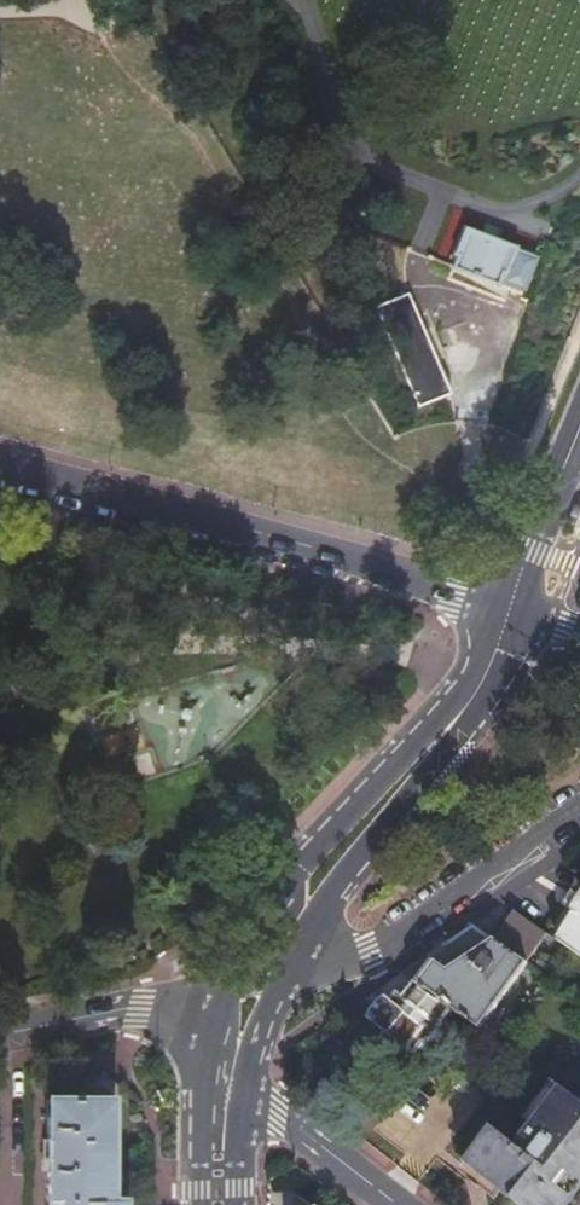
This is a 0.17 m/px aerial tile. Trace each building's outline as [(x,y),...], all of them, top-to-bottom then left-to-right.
[(482,233),(462,225),(451,254),(454,255),(449,267),(495,285),(497,280),(522,289),(534,256),(513,247),(513,245),(495,238),(482,233)] [(482,233),(495,238),(497,233),(483,228),(482,233)] [(451,393),(408,292),(375,306),(418,407),(451,393)] [(555,941),(579,956),(579,894),(579,896),(572,892),(563,906),(573,912),(555,941)] [(514,911),(494,939),(527,962),(547,934),(514,911)] [(460,1015),(479,1029),(527,962),(494,939),(446,970),(432,959),(414,981),(453,1010),(460,1015)] [(416,1055),(453,1010),(414,981),(403,996),(397,991),(389,1001),(386,999),(381,1002),(370,1015),(369,1018),(364,1014),(358,1020),(390,1046),(387,1050),(399,1060),(408,1049),(416,1055)] [(562,1087),(517,1145),(490,1124),(461,1162),(518,1204),(569,1204),(579,1190),(579,1100),(562,1087)] [(121,1204),(107,1203),(107,1099),(46,1099),(46,1204),(58,1204),(121,1204)]
